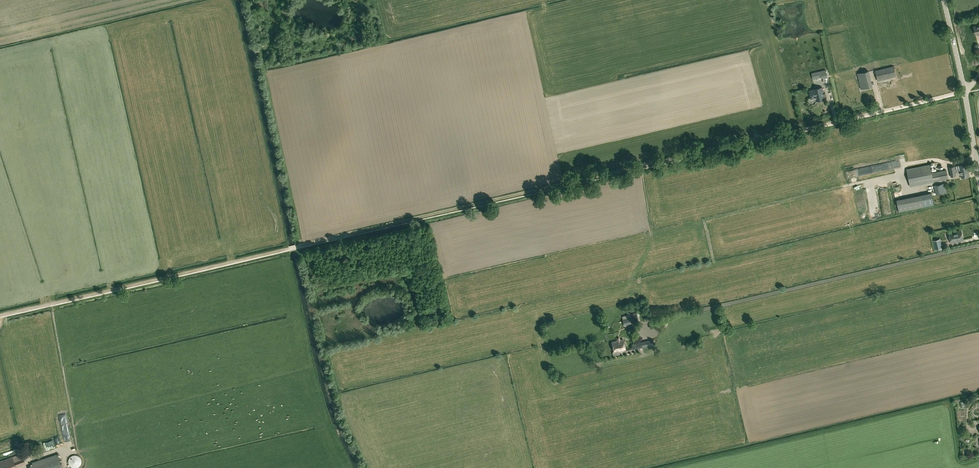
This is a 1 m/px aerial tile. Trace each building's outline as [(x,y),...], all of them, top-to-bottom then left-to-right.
[(878,81),(896,76),(893,66),(875,70),(878,81)] [(820,78),(828,76),(826,69),(811,73),(813,79),(820,78)] [(872,84),(869,71),(857,73),(859,84),(861,89),(873,87),(872,84)] [(822,87),(814,89),(814,90),(809,91),(811,99),(816,98),(816,101),(817,101),(818,101),(820,101),(820,100),(825,99),(822,87)] [(967,164),(949,167),(951,177),(957,175),(956,175),(960,174),(961,178),(970,176),(967,164)] [(911,186),(948,179),(947,170),(932,173),(930,165),(907,169),(911,186)] [(883,182),(874,185),(877,194),(881,192),(880,189),(881,189),(880,186),(884,185),(883,182)] [(946,192),(944,183),(934,185),(936,195),(946,192)] [(932,184),(924,186),(925,194),(934,192),(932,184)] [(931,193),(897,200),(899,212),(934,205),(931,193)] [(951,243),(963,240),(961,230),(949,233),(951,243)] [(935,249),(942,248),(940,239),(933,241),(935,249)] [(633,321),(632,317),(622,319),(624,325),(633,323),(633,321)] [(613,355),(620,353),(619,351),(625,349),(623,339),(620,339),(617,340),(612,341),(614,351),(613,352),(613,355)] [(632,349),(652,344),(651,340),(632,344),(632,349)] [(26,463),(22,452),(0,461),(0,467),(14,467),(26,463)] [(57,453),(32,462),(33,464),(28,466),(29,467),(62,467),(57,453)] [(81,459),(81,458),(80,457),(78,456),(77,455),(75,455),(74,455),(72,455),(71,456),(70,457),(69,459),(69,460),(69,462),(69,463),(70,465),(71,466),(72,467),(74,467),(75,467),(77,467),(79,467),(80,465),(81,464),(81,463),(81,461),(81,459)]
